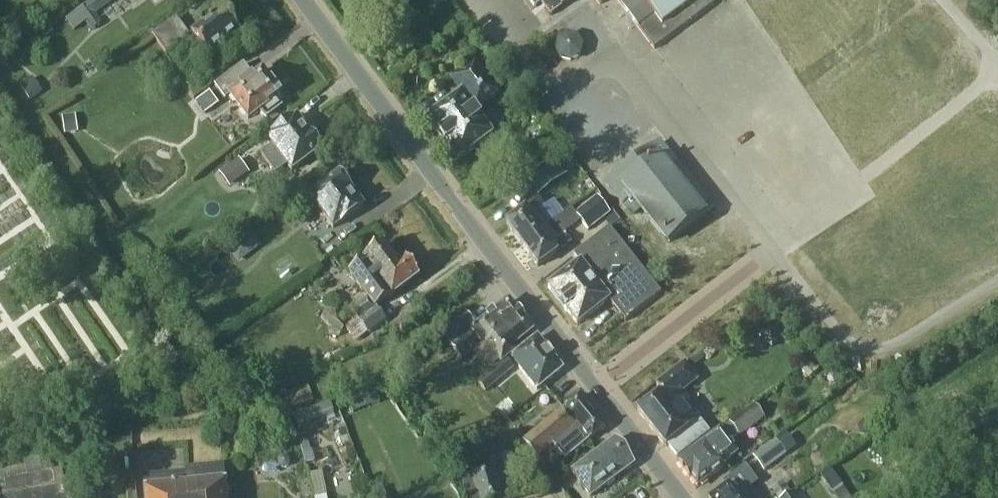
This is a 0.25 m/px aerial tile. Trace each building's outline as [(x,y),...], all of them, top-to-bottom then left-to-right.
[(111,0),(91,0),(65,18),(74,30),(85,22),(91,30),(102,22),(95,14),(112,1),(111,0)] [(535,7),(541,3),(550,15),(571,0),(530,0),(535,7)] [(654,47),(714,4),(711,0),(620,0),(654,47)] [(241,35),(223,10),(217,14),(214,10),(202,19),(205,23),(192,32),(193,34),(190,36),(176,16),(152,34),(167,54),(186,40),(193,49),(200,44),(210,58),(241,35)] [(562,63),(586,52),(576,31),(552,42),(562,63)] [(427,118),(458,160),(493,134),(477,111),(499,95),(475,62),(451,79),(461,93),(427,118)] [(252,77),(243,65),(216,85),(225,98),(230,95),(248,120),(260,111),(266,119),(282,107),(276,99),(281,95),(280,94),(283,92),(281,86),(276,83),(274,84),(263,69),(252,77)] [(30,100),(43,91),(33,77),(20,86),(30,100)] [(196,101),(205,114),(219,104),(210,91),(196,101)] [(78,132),(76,114),(62,116),(64,134),(78,132)] [(287,164),(292,171),(321,149),(297,116),(268,138),(273,146),(262,155),(275,173),(287,164)] [(628,167),(608,182),(634,215),(644,207),(652,217),(650,219),(651,219),(653,218),(661,229),(659,230),(660,231),(662,229),(665,234),(664,235),(665,236),(666,235),(670,240),(668,241),(669,242),(670,241),(671,241),(701,218),(700,217),(702,216),(702,215),(700,217),(691,206),(693,205),(692,204),(691,205),(682,195),(684,193),(682,194),(673,183),(675,182),(675,181),(673,183),(664,171),(674,164),(658,143),(638,159),(637,158),(636,160),(630,165),(628,166),(628,167)] [(230,187),(250,173),(239,158),(219,173),(230,187)] [(526,178),(536,193),(565,173),(555,158),(526,178)] [(310,195),(334,228),(364,206),(339,173),(310,195)] [(581,221),(587,229),(610,212),(597,195),(575,213),(581,221)] [(522,245),(548,225),(538,210),(542,207),(545,205),(538,196),(523,207),(524,209),(506,223),(522,245)] [(560,240),(548,225),(522,245),(534,261),(538,267),(546,261),(556,253),(571,242),(567,235),(560,240)] [(610,228),(593,241),(575,256),(580,262),(548,288),(578,325),(609,301),(625,321),(661,293),(610,228)] [(407,260),(406,261),(400,265),(383,244),(363,260),(364,261),(349,273),(368,298),(352,311),(370,334),(389,319),(378,306),(390,297),(391,299),(420,277),(407,260)] [(500,362),(514,351),(512,348),(533,331),(509,300),(476,326),(466,313),(441,332),(462,358),(484,341),(500,362)] [(516,353),(510,356),(537,390),(563,369),(537,336),(516,353)] [(507,361),(480,383),(486,390),(513,369),(507,361)] [(667,445),(677,458),(710,432),(687,404),(691,401),(683,391),(697,380),(684,364),(657,385),(662,391),(637,411),(665,446),(667,445)] [(308,385),(289,393),(294,407),(314,400),(308,385)] [(375,391),(368,394),(372,406),(380,403),(375,391)] [(523,440),(536,458),(553,444),(564,459),(606,427),(581,395),(523,440)] [(738,434),(740,436),(764,417),(754,404),(721,430),(720,429),(678,462),(698,486),(724,466),(722,464),(737,452),(729,441),(738,434)] [(515,448),(510,437),(476,452),(481,464),(515,448)] [(571,472),(590,497),(634,464),(616,439),(571,472)] [(752,457),(764,472),(787,454),(776,439),(752,457)] [(48,455),(24,460),(25,465),(0,469),(0,497),(72,497),(69,483),(65,484),(62,468),(51,470),(48,455)] [(492,465),(471,472),(473,476),(462,479),(468,497),(498,497),(502,497),(492,465)] [(146,497),(226,497),(223,466),(185,469),(186,475),(144,478),(146,497)] [(750,487),(754,483),(759,480),(748,467),(735,476),(726,483),(728,486),(713,497),(758,497),(750,487)] [(831,469),(821,476),(833,493),(843,486),(831,469)] [(777,497),(780,497),(790,491),(784,482),(772,489),(777,497)] [(843,487),(833,493),(836,497),(851,497),(843,487)] [(372,491),(375,497),(386,497),(381,488),(372,491)]
